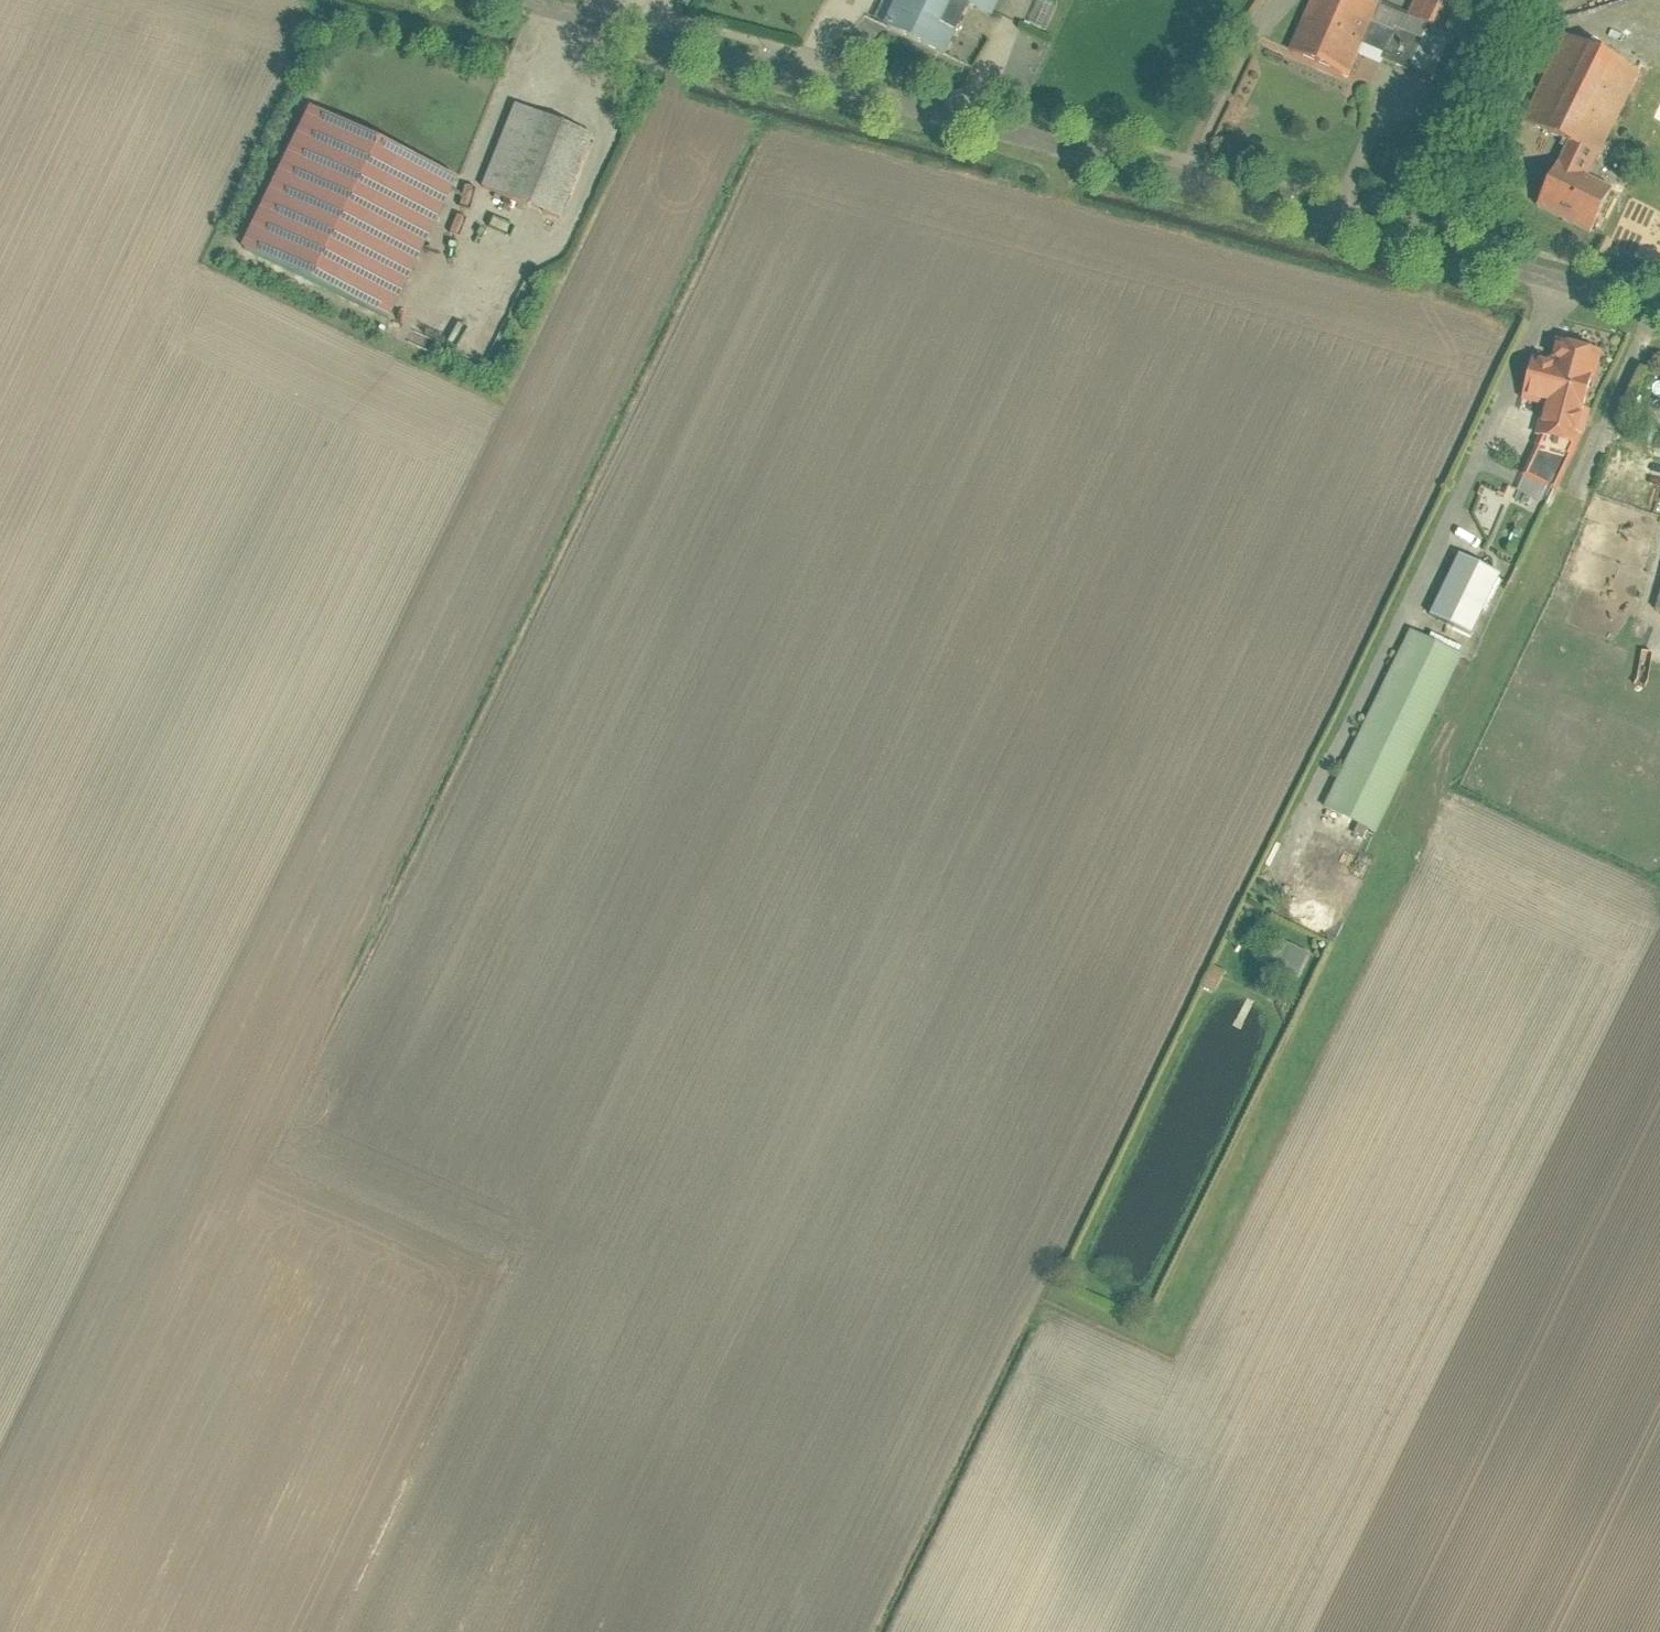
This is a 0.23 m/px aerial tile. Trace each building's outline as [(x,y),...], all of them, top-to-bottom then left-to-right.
[(943,56),(954,32),(938,25),(949,0),(898,0),(885,29),(943,56)] [(994,14),(1001,0),(963,0),(994,14)] [(1291,50),(1350,76),(1381,6),(1369,0),(1313,0),(1291,50)] [(1407,16),(1449,34),(1465,0),(1414,0),(1407,16)] [(1567,0),(1544,0),(1563,8),(1567,0)] [(1385,6),(1364,53),(1409,73),(1413,64),(1432,73),(1449,34),(1407,16),(1385,6)] [(1642,71),(1566,35),(1524,122),(1569,143),(1600,158),(1642,71)] [(594,136),(517,106),(485,189),(562,219),(594,136)] [(458,181),(309,110),(242,250),(390,321),(458,181)] [(1600,158),(1569,143),(1559,163),(1591,178),(1600,158)] [(1538,207),(1590,232),(1611,188),(1591,178),(1559,163),(1538,207)] [(1532,359),(1522,396),(1546,402),(1537,435),(1577,444),(1580,431),(1585,432),(1591,410),(1586,409),(1601,350),(1554,339),(1548,363),(1532,359)] [(1577,444),(1537,435),(1522,470),(1557,487),(1577,444)] [(1500,575),(1461,555),(1429,616),(1469,636),(1500,575)] [(1462,655),(1411,631),(1326,807),(1377,831),(1462,655)] [(1311,955),(1281,940),(1270,964),(1299,978),(1311,955)]
